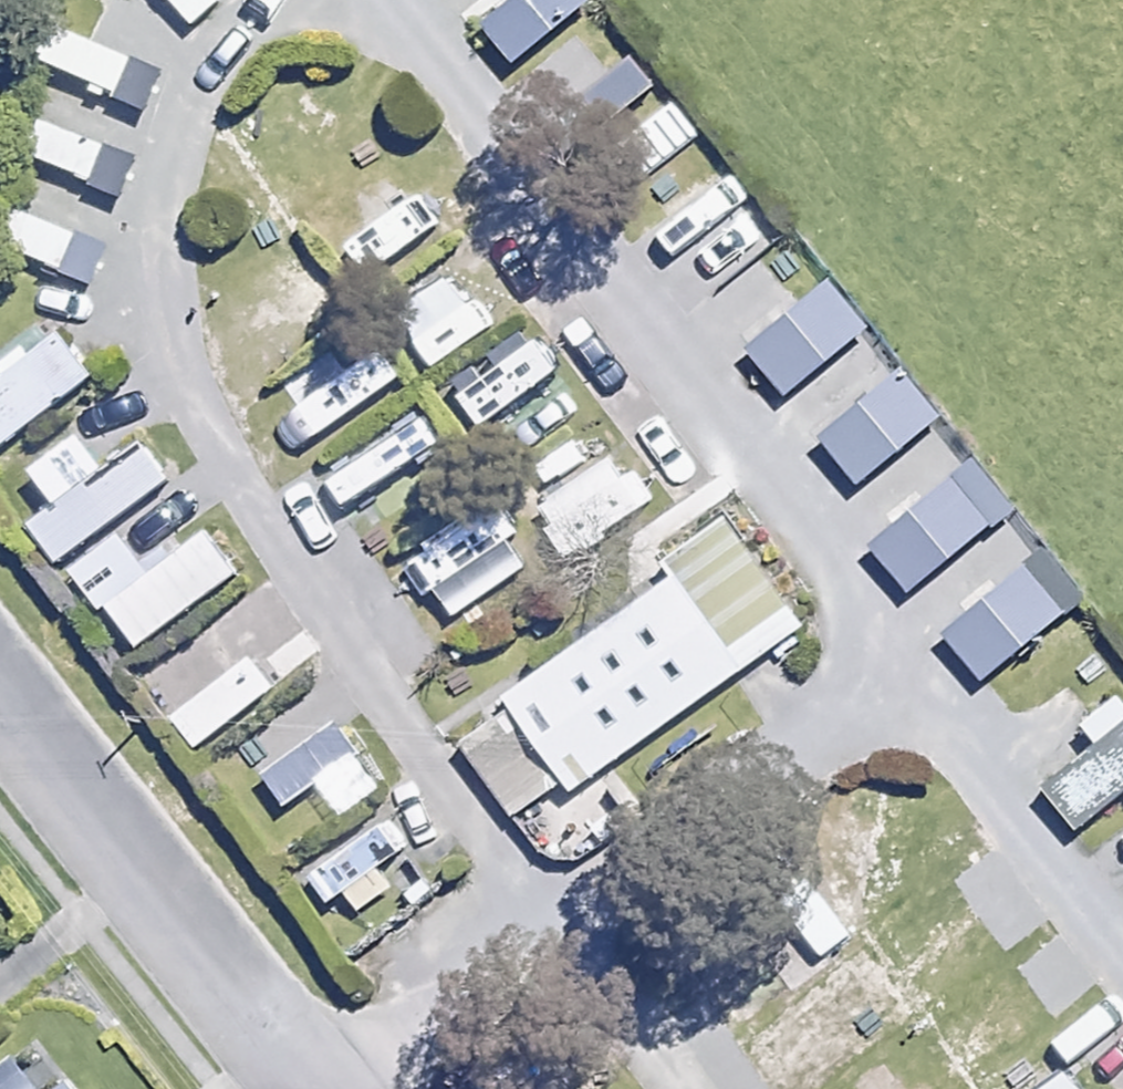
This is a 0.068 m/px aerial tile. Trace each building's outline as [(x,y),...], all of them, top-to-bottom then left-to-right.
[(483,20),(516,61),(591,0),(507,0),(483,20)] [(659,85),(630,48),(566,99),(595,135),(659,85)] [(622,200),(701,134),(671,97),(591,163),(622,200)] [(869,328),(829,278),(773,323),(813,373),(869,328)] [(77,351),(0,410),(0,479),(110,394),(77,351)] [(941,414),(901,368),(821,438),(861,484),(941,414)] [(587,407),(564,374),(478,433),(512,483),(584,433),(573,417),(587,407)] [(480,501),(421,426),(370,466),(429,541),(480,501)] [(170,477),(142,439),(30,524),(59,562),(170,477)] [(991,523),(954,478),(873,544),(910,590),(991,523)] [(805,626),(728,515),(666,559),(676,573),(454,729),(515,815),(566,779),(573,789),(805,626)] [(237,572),(208,531),(108,604),(137,644),(237,572)] [(1064,612),(1023,561),(943,628),(984,678),(1064,612)] [(259,662),(232,627),(151,690),(178,724),(259,662)] [(1085,722),(1101,741),(1051,781),(1085,823),(1122,792),(1122,691),(1085,722)] [(348,762),(361,752),(335,716),(258,773),(284,809),(322,781),(328,789),(354,770),(348,762)] [(329,904),(348,889),(365,911),(399,885),(382,863),(411,842),(388,812),(306,874),(329,904)] [(813,881),(779,908),(820,959),(854,932),(813,881)] [(69,1079),(55,1088),(77,1088),(69,1079)]
